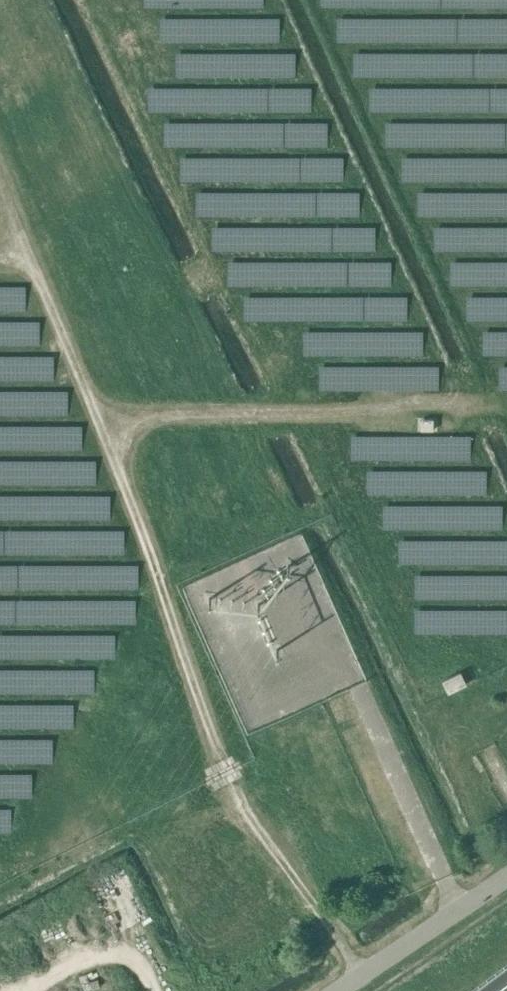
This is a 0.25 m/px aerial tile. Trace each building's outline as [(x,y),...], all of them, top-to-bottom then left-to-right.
[(459,672),(441,680),(447,692),(464,684),(459,672)]
